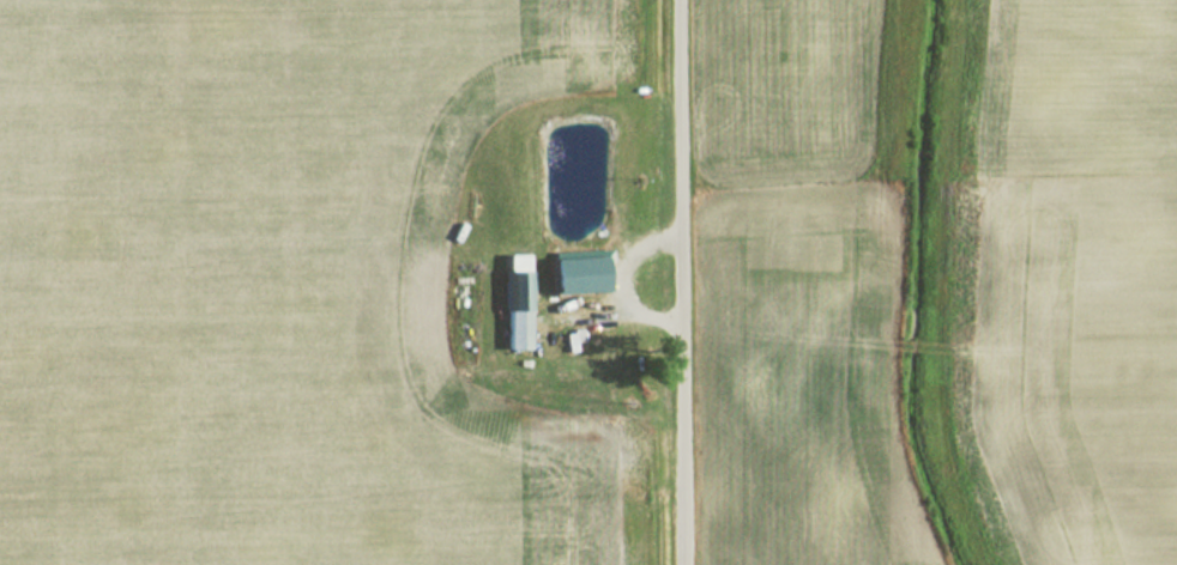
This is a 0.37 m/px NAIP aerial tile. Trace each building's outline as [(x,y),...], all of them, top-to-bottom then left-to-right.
[(523,351),(524,257),(502,257),(501,327),(505,327),(505,351),(523,351)]
